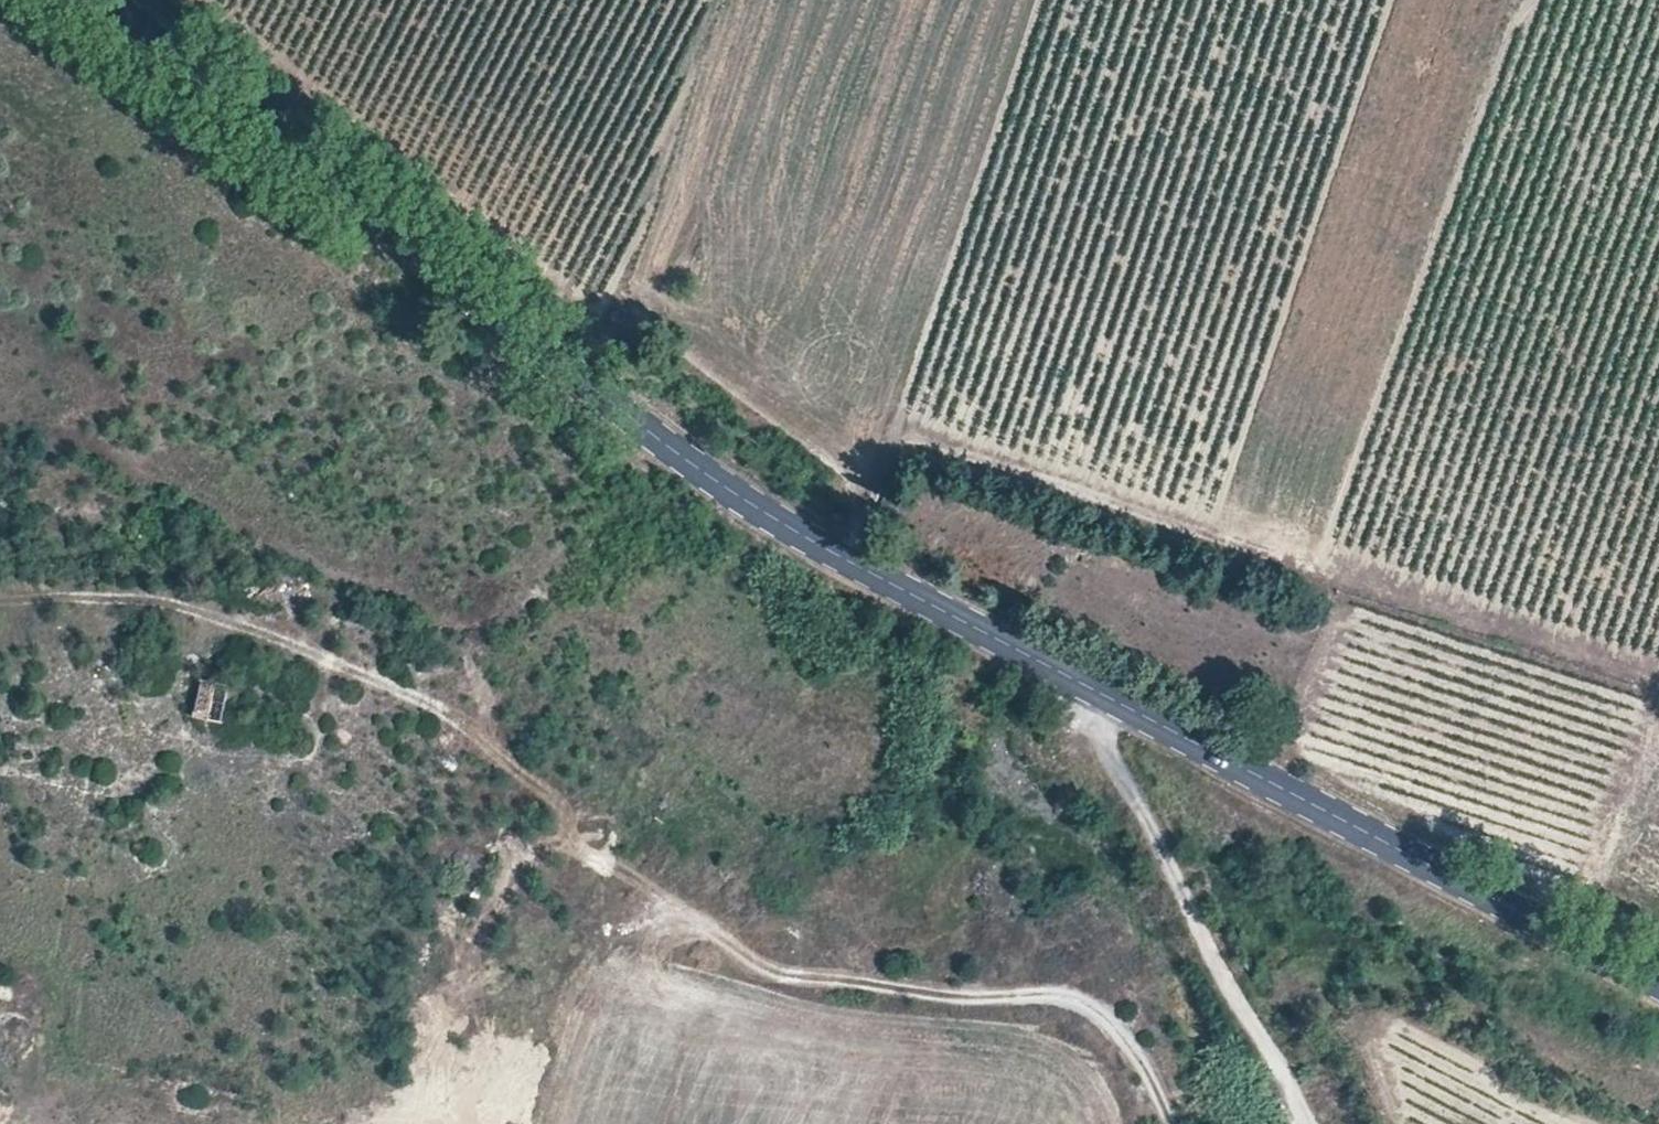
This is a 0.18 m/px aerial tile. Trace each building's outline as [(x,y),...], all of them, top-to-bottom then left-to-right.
[(200,677),(192,717),(223,722),(232,683),(200,677)]
